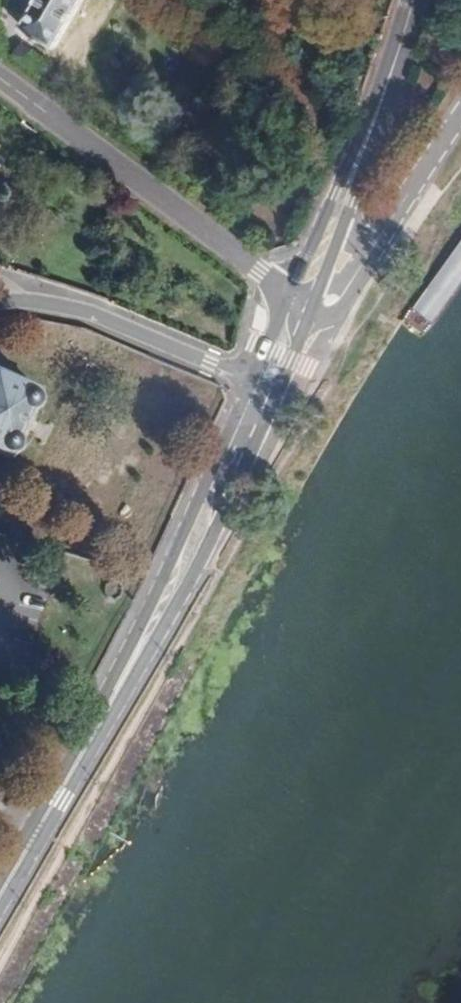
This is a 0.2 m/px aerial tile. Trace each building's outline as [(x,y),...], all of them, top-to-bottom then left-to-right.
[(24,28),(56,47),(83,2),(84,0),(41,0),(24,28)] [(1,472),(15,471),(21,459),(15,450),(25,428),(37,424),(43,411),(34,401),(0,385),(0,472),(1,472)]
